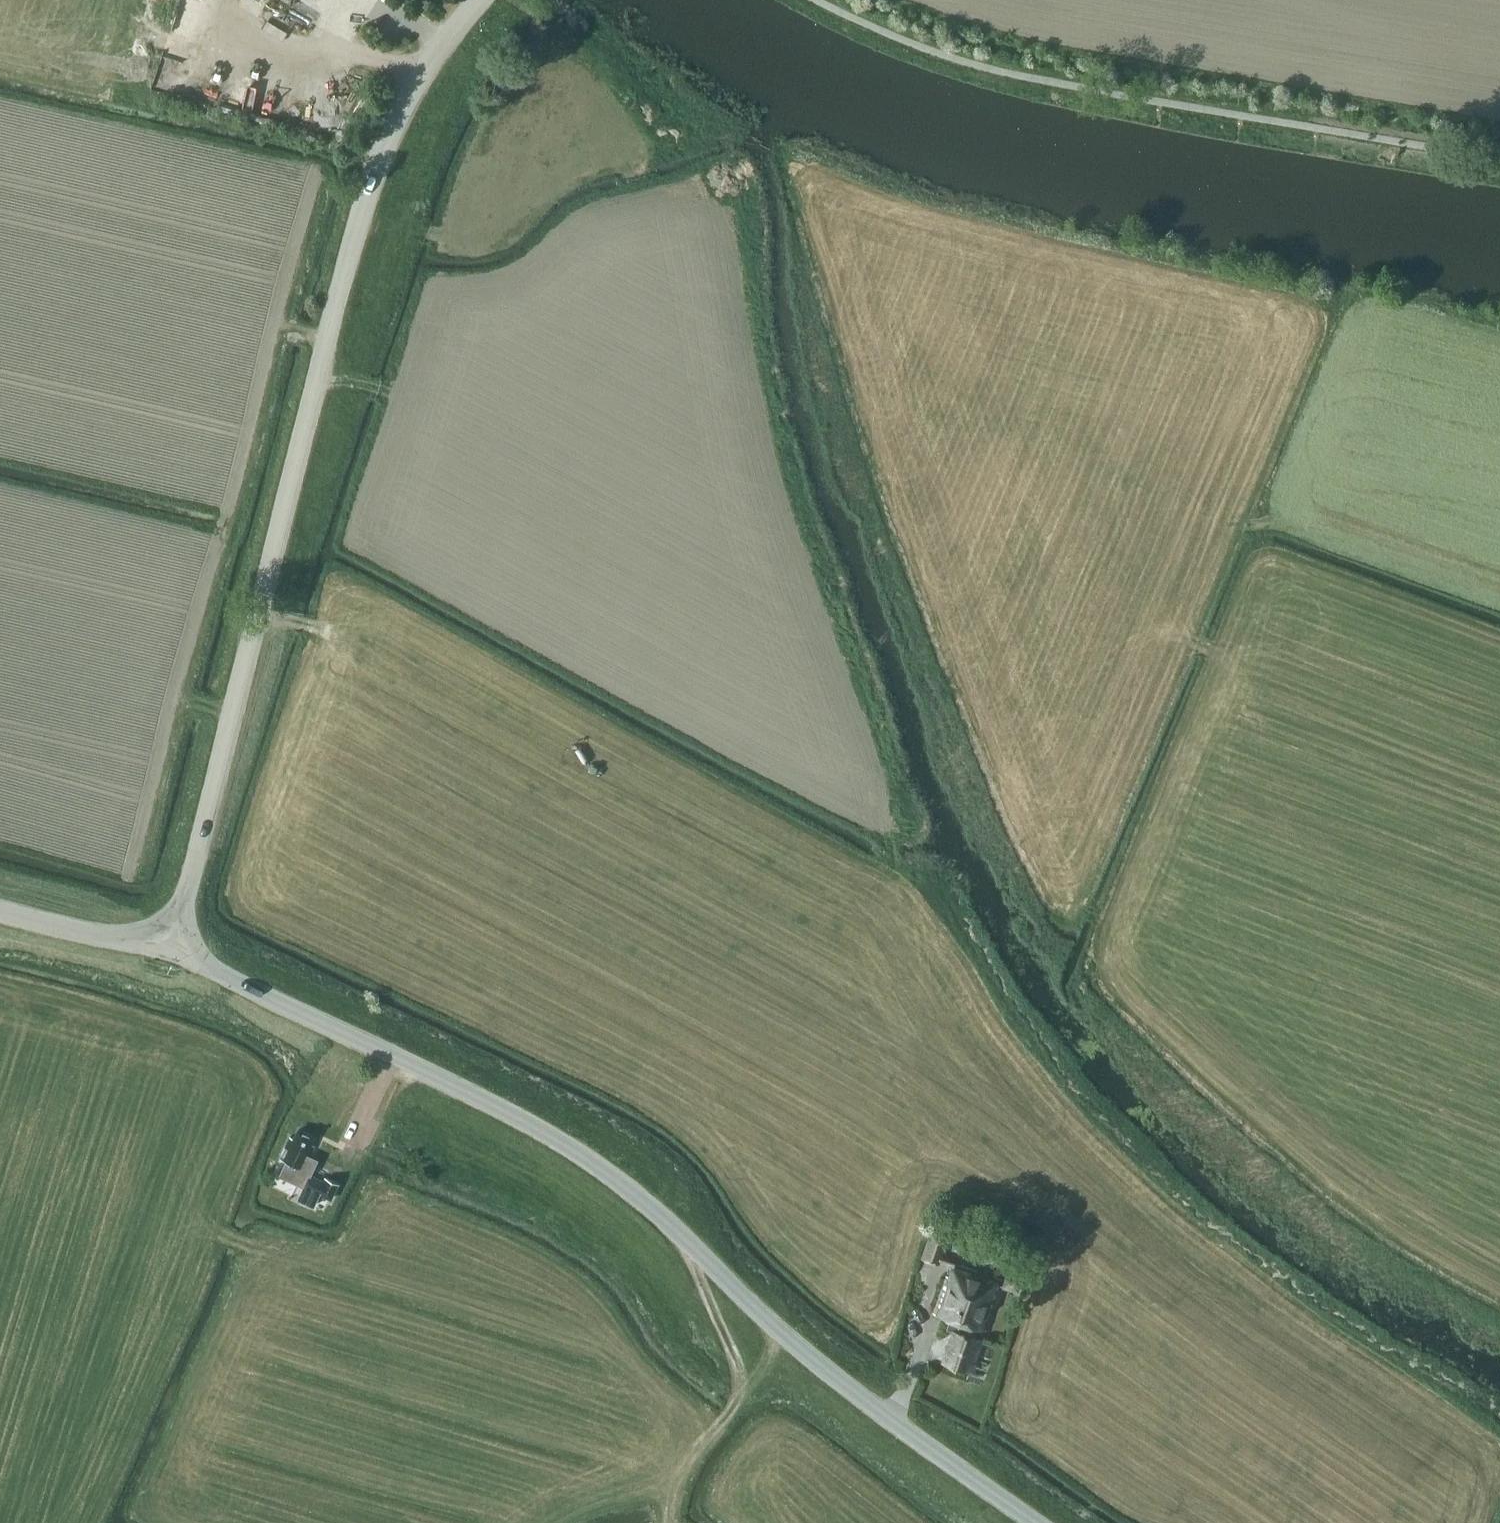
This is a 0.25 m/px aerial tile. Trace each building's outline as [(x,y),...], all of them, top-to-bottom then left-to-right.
[(291,1175),(296,1164),(303,1168),(309,1156),(314,1146),(310,1143),(313,1136),(298,1129),(294,1139),(290,1137),(280,1157),(288,1160),(283,1171),(291,1175)] [(310,1174),(305,1185),(330,1198),(336,1184),(326,1179),(325,1181),(310,1174)] [(938,1258),(939,1257),(945,1237),(932,1233),(923,1257),(937,1262),(938,1258)] [(974,1360),(1001,1278),(955,1263),(955,1262),(950,1261),(950,1262),(948,1266),(945,1275),(935,1305),(933,1312),(949,1318),(946,1328),(953,1331),(943,1362),(965,1369),(969,1358),(974,1360)] [(1003,1285),(1016,1290),(1021,1276),(1007,1272),(1003,1285)]
